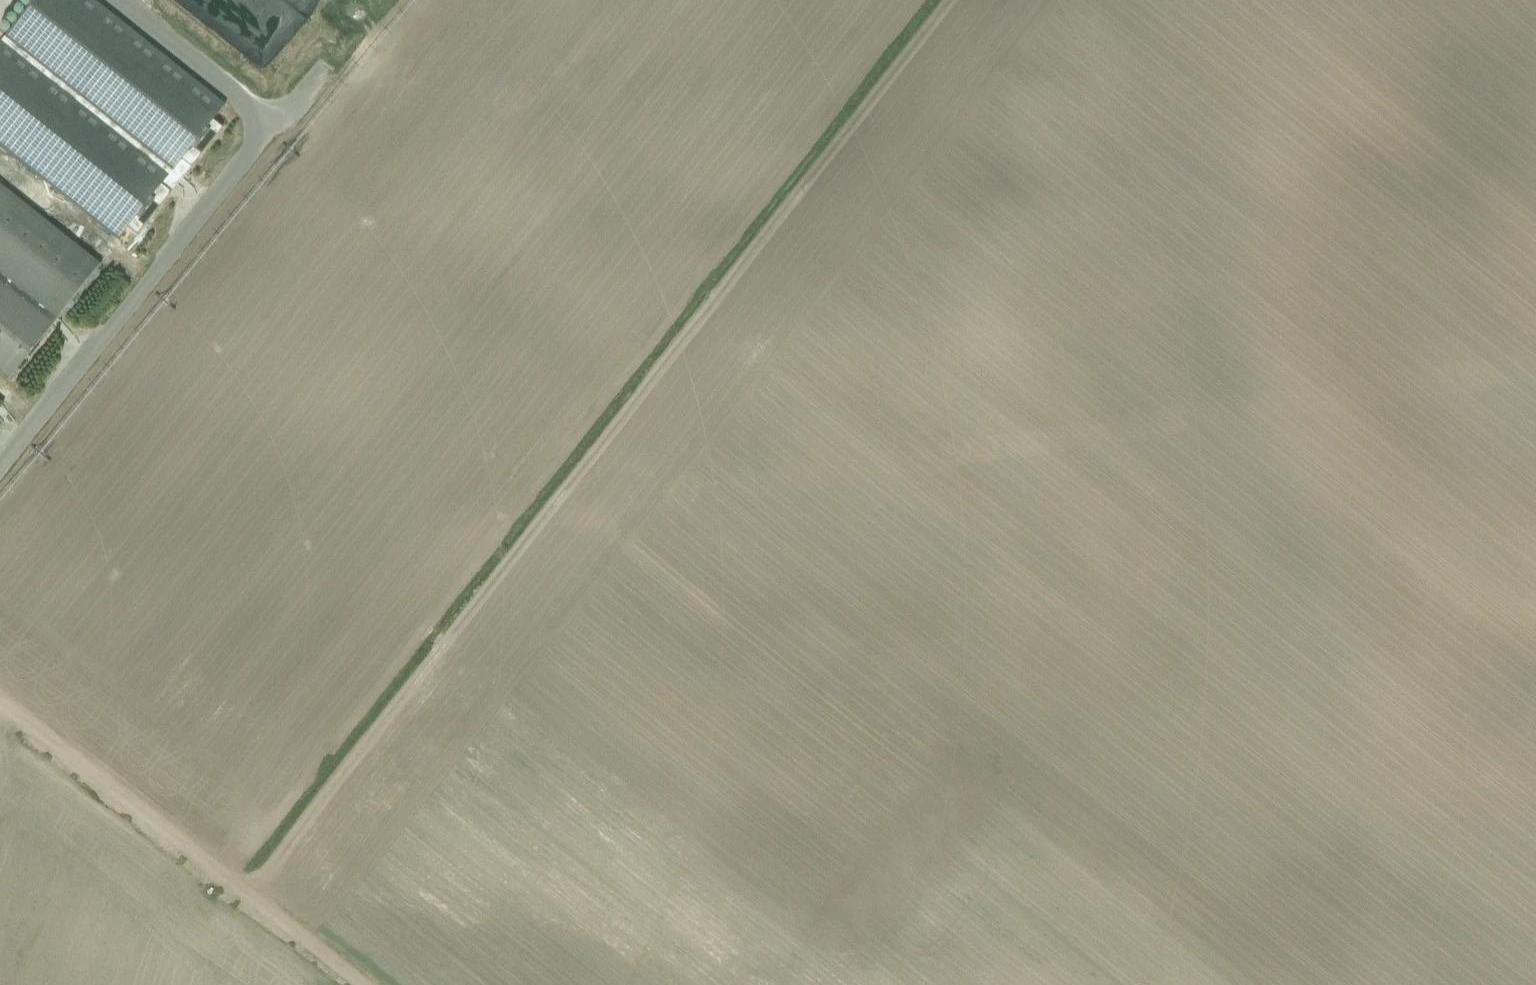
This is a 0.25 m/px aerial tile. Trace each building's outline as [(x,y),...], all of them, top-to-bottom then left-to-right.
[(0,42),(0,147),(116,240),(126,228),(136,236),(221,130),(212,121),(224,106),(91,0),(34,0),(0,42)] [(8,378),(98,265),(0,186),(0,372),(8,378)]
